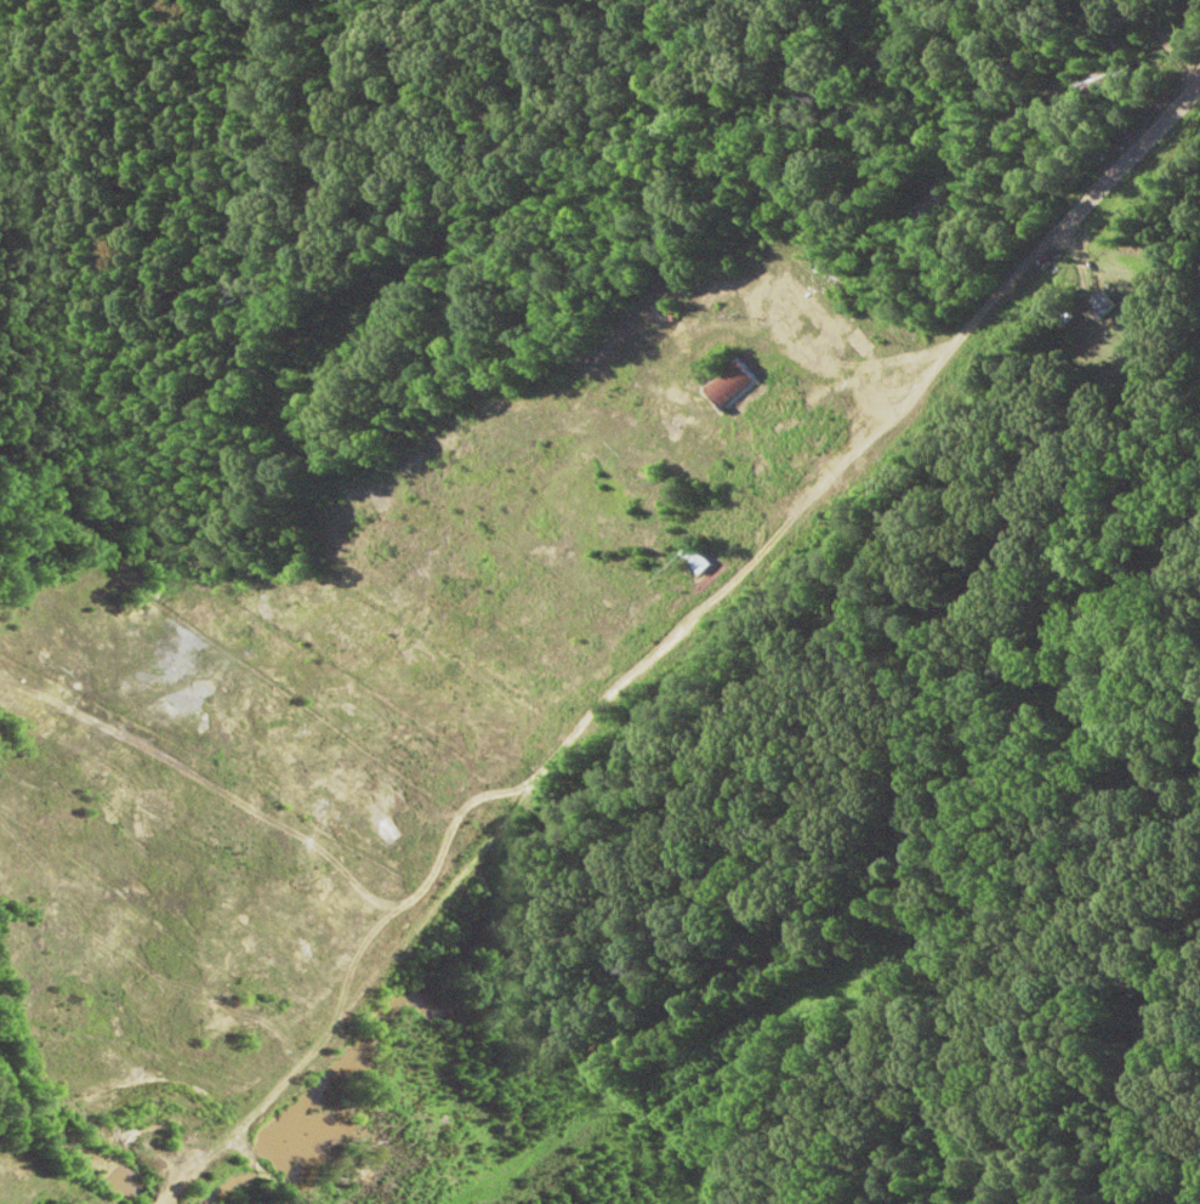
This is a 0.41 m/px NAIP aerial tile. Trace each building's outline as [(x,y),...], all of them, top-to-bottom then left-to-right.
[(1152,15),(1188,1),(1187,0),(1160,0),(1148,4),(1152,15)] [(1130,77),(1126,64),(1070,83),(1074,96),(1130,77)] [(1115,304),(1101,291),(1089,305),(1103,318),(1115,304)] [(725,414),(758,383),(735,359),(702,390),(725,414)] [(678,551),(696,579),(711,569),(694,542),(678,551)]
